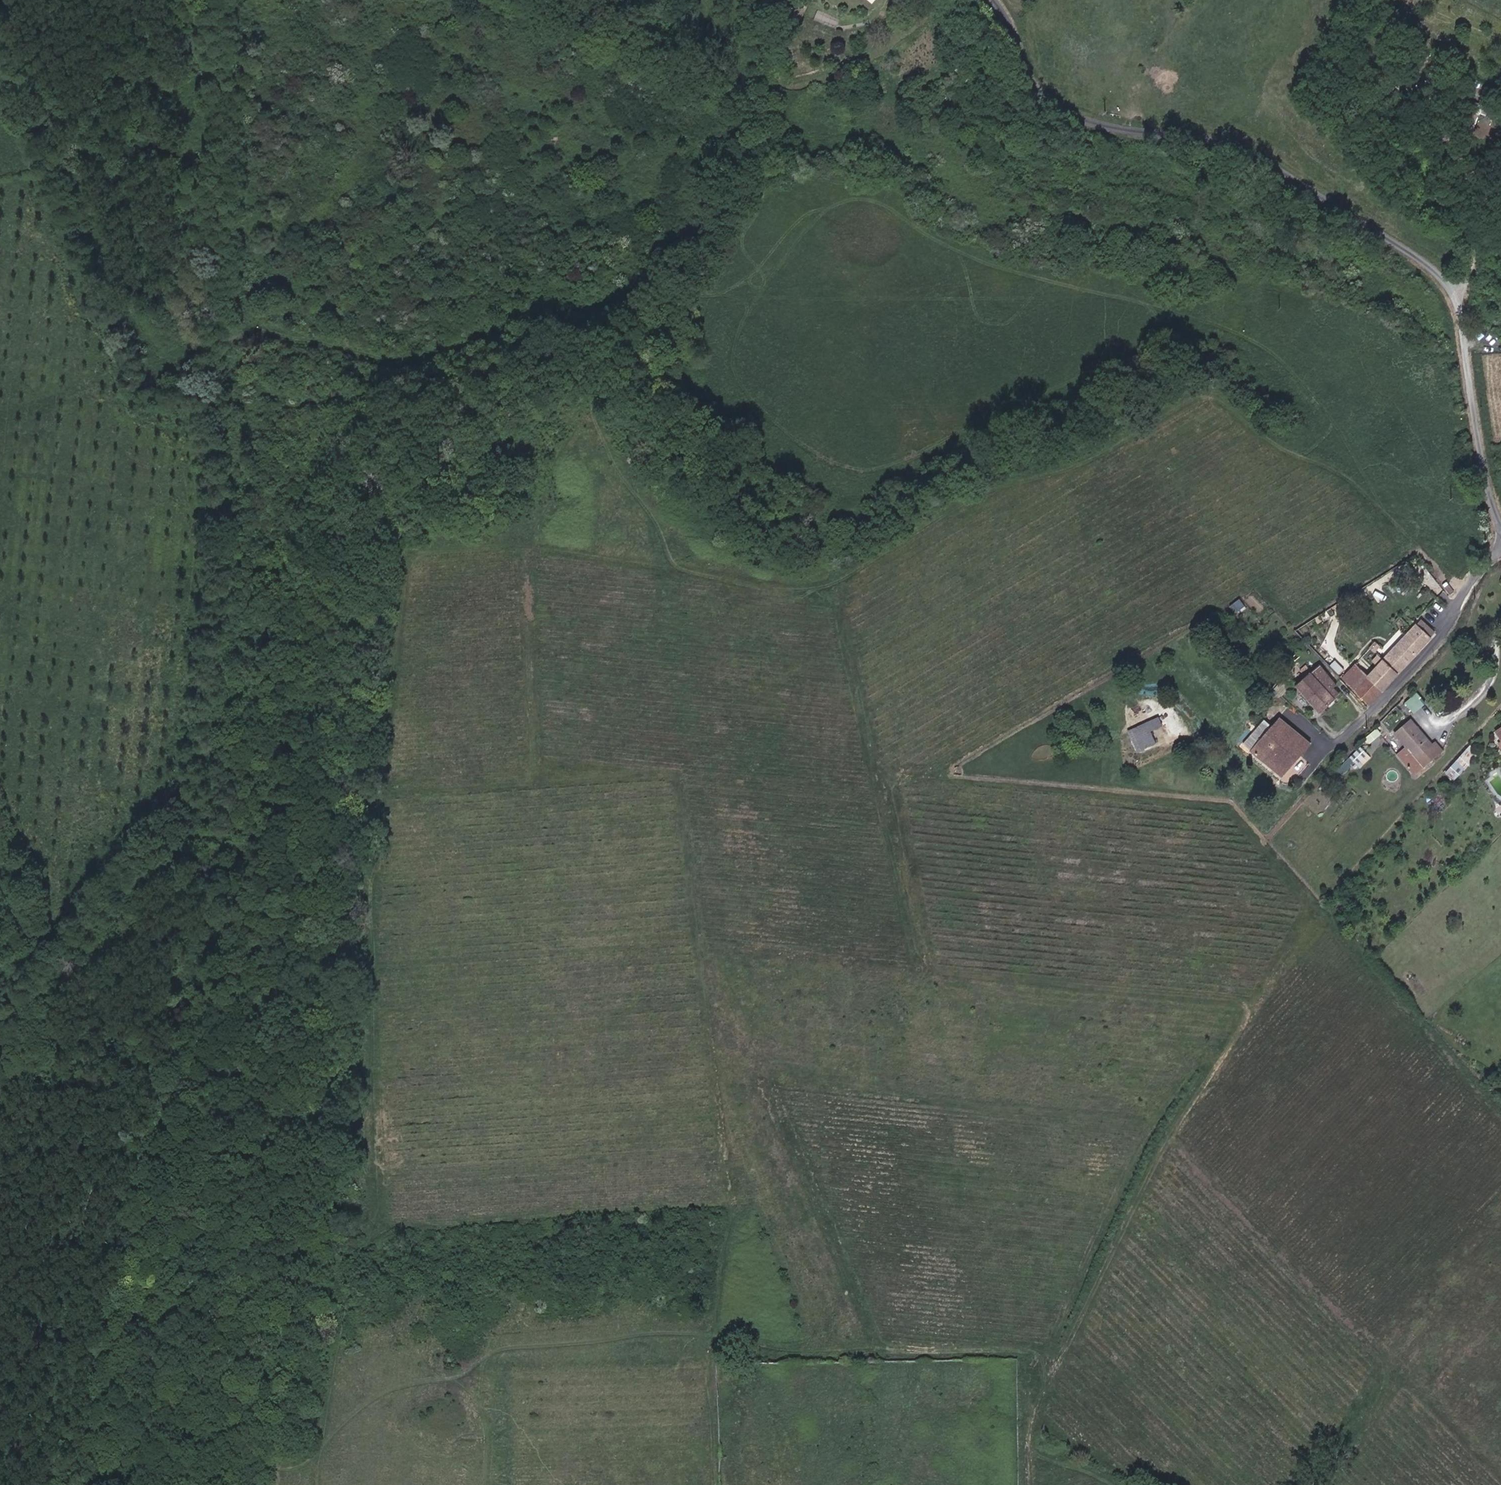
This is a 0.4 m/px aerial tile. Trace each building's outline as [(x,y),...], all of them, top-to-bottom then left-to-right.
[(1369,705),(1431,638),(1431,637),(1434,633),(1420,621),(1367,677),(1355,664),(1342,678),(1369,705)] [(1339,695),(1333,688),(1336,685),(1318,665),(1311,672),(1307,667),(1302,672),(1306,676),(1295,685),(1319,713),(1339,695)] [(1414,712),(1426,702),(1416,692),(1405,702),(1414,712)] [(1156,743),(1151,731),(1162,726),(1158,717),(1128,731),(1138,751),(1156,743)] [(1282,777),(1311,744),(1279,718),(1272,726),(1264,719),(1242,744),(1282,777)] [(1439,754),(1431,746),(1419,731),(1420,730),(1411,719),(1395,733),(1406,745),(1396,753),(1415,775),(1439,754)] [(1443,751),(1435,742),(1431,746),(1439,754),(1443,751)] [(1480,754),(1471,746),(1457,763),(1465,770),(1475,758),(1476,759),(1480,754)] [(1360,767),(1370,757),(1360,748),(1351,757),(1360,767)]
